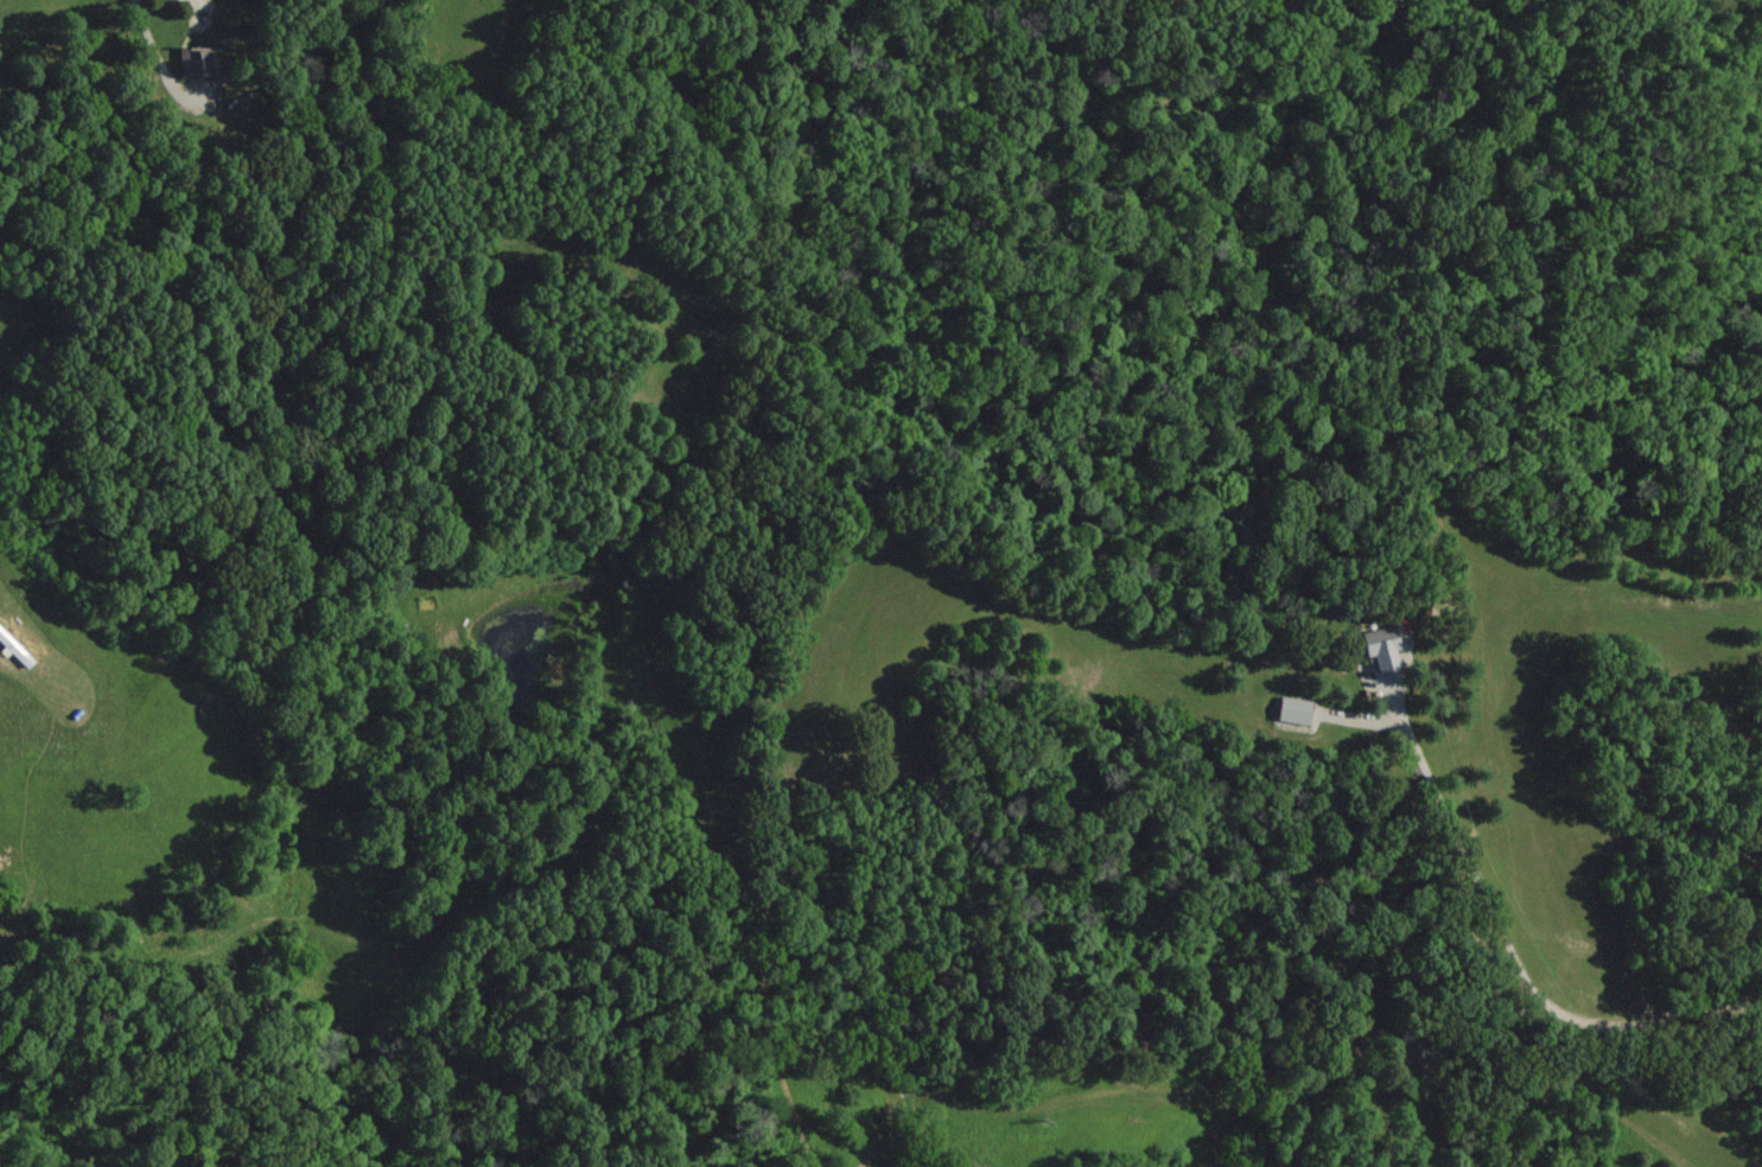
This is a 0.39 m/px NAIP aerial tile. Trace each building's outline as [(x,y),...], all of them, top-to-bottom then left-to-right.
[(182,76),(209,75),(208,47),(181,48),(182,76)] [(1399,649),(1393,625),(1361,633),(1367,658),(1373,656),(1378,672),(1398,667),(1394,650),(1399,649)] [(1310,700),(1280,698),(1278,728),(1309,729),(1310,700)]
